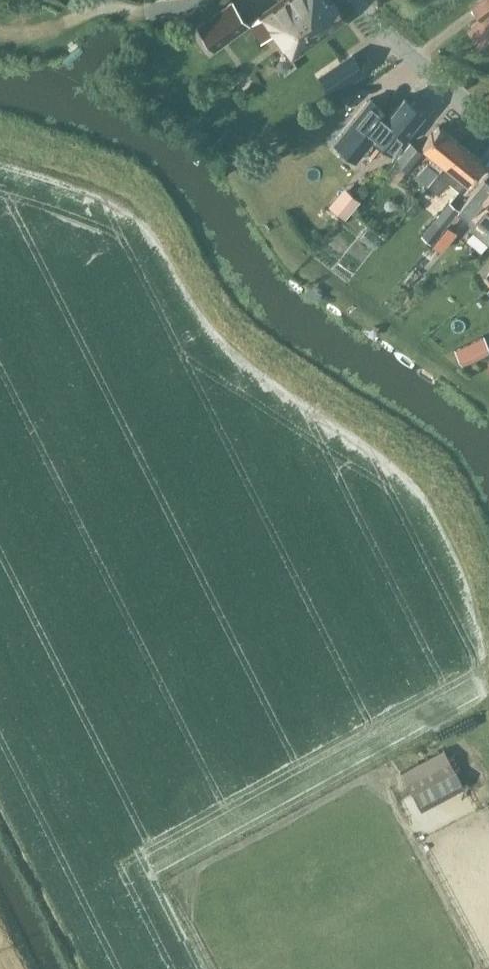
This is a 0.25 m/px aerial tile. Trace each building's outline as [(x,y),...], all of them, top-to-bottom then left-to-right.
[(250,24),(232,0),(231,0),(196,26),(214,50),(250,24)] [(290,59),(344,20),(329,0),(280,0),(259,16),(290,59)] [(470,6),(481,19),(468,29),(486,52),(488,49),(488,0),(478,0),(470,6)] [(351,55),(320,76),(331,93),(363,72),(351,55)] [(403,135),(405,136),(423,113),(404,97),(384,120),(385,121),(382,125),(362,108),(342,132),(366,151),(371,145),(385,156),(403,135)] [(444,165),(461,144),(439,126),(421,146),(433,156),(416,176),(427,185),(428,184),(444,165)] [(404,149),(395,161),(405,169),(407,170),(422,152),(410,142),(404,149)] [(460,190),(466,182),(483,162),(461,144),(444,165),(428,184),(439,193),(449,181),(460,190)] [(483,177),(459,209),(457,212),(468,220),(470,229),(488,244),(488,182),(483,177)] [(457,212),(459,209),(448,201),(433,220),(444,228),(457,212)] [(444,228),(432,243),(438,248),(450,233),(444,228)] [(455,351),(461,364),(488,350),(488,347),(484,337),(455,351)] [(423,760),(400,771),(411,793),(413,793),(421,809),(464,787),(450,760),(428,771),(423,760)]
